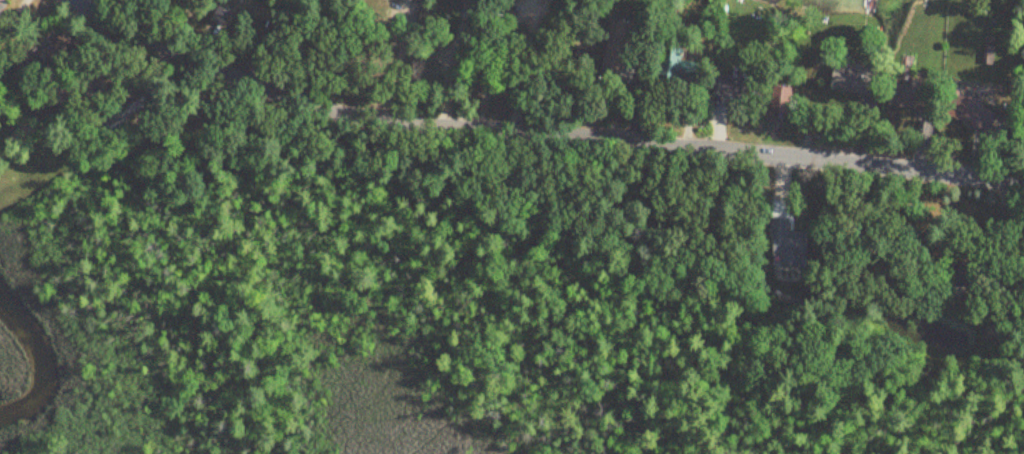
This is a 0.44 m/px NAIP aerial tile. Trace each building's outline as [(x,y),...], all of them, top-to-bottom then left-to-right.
[(8,6),(2,0),(0,0),(0,14),(8,6)] [(229,13),(217,5),(210,18),(221,25),(229,13)] [(682,49),(663,45),(658,74),(697,82),(701,64),(680,60),(682,49)] [(880,71),(833,63),(828,89),(875,98),(880,71)] [(749,70),(732,68),(731,75),(714,73),(711,94),(745,98),(749,70)] [(885,104),(921,111),(925,89),(890,82),(885,104)] [(150,107),(144,96),(100,118),(105,130),(150,107)] [(970,115),(970,97),(946,97),(946,115),(970,115)]
